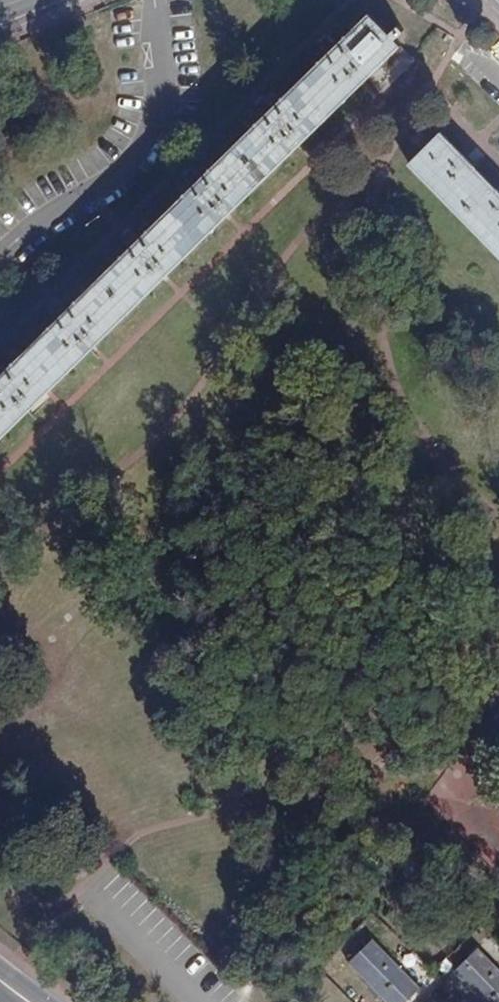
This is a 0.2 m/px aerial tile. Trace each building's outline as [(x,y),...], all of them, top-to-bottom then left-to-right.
[(390,34),(368,12),(337,42),(329,35),(320,44),(327,52),(272,106),(264,98),(256,107),(263,115),(201,175),(194,168),(183,177),(191,186),(138,237),(132,229),(120,240),(129,248),(66,308),(59,301),(49,310),(57,319),(4,370),(0,366),(0,437),(368,76),(382,90),(414,60),(395,40),(403,32),(398,26),(390,34)] [(474,163),(441,130),(408,162),(498,255),(498,190),(497,187),(498,184),(498,174),(482,156),(474,163)] [(389,1001),(395,1001),(416,981),(373,938),(349,961),(389,1001)] [(485,1001),(498,1001),(498,966),(478,946),(454,970),(485,1001)] [(421,986),(416,981),(395,1001),(405,1001),(421,986)]
